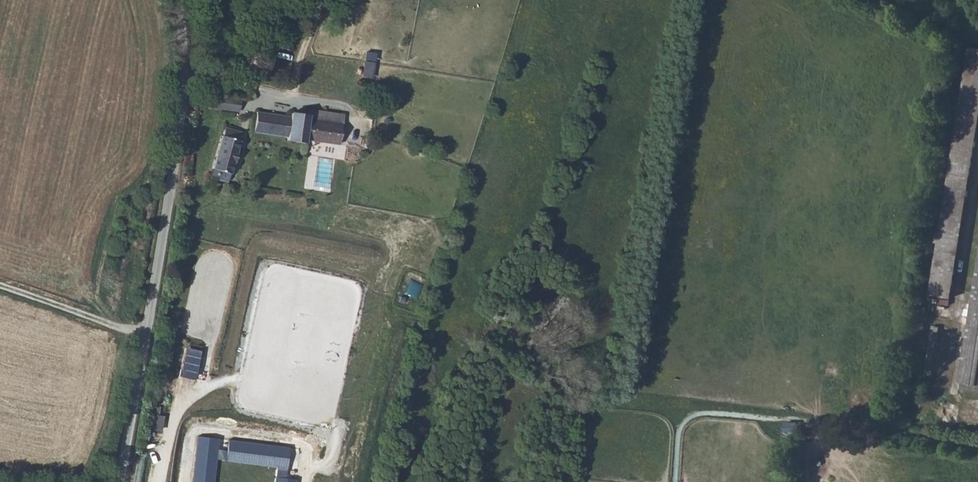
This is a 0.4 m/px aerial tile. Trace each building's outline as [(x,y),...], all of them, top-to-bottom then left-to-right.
[(942,298),(973,50),(952,48),(921,295),(942,298)] [(371,78),(372,61),(363,60),(361,77),(371,78)] [(205,108),(236,112),(238,100),(206,96),(205,108)] [(308,110),(307,116),(307,121),(341,125),(343,115),(308,110)] [(256,113),(254,134),(286,138),(285,142),(303,144),(304,140),(339,145),(341,125),(307,121),(307,116),(290,113),(289,117),(256,113)] [(216,170),(214,179),(227,182),(229,173),(231,174),(239,142),(238,142),(240,132),(224,129),(221,136),(219,136),(210,169),(216,170)] [(977,385),(977,176),(951,382),(977,385)] [(951,382),(950,389),(977,392),(977,385),(951,382)] [(784,433),(799,432),(798,419),(783,421),(784,433)]
